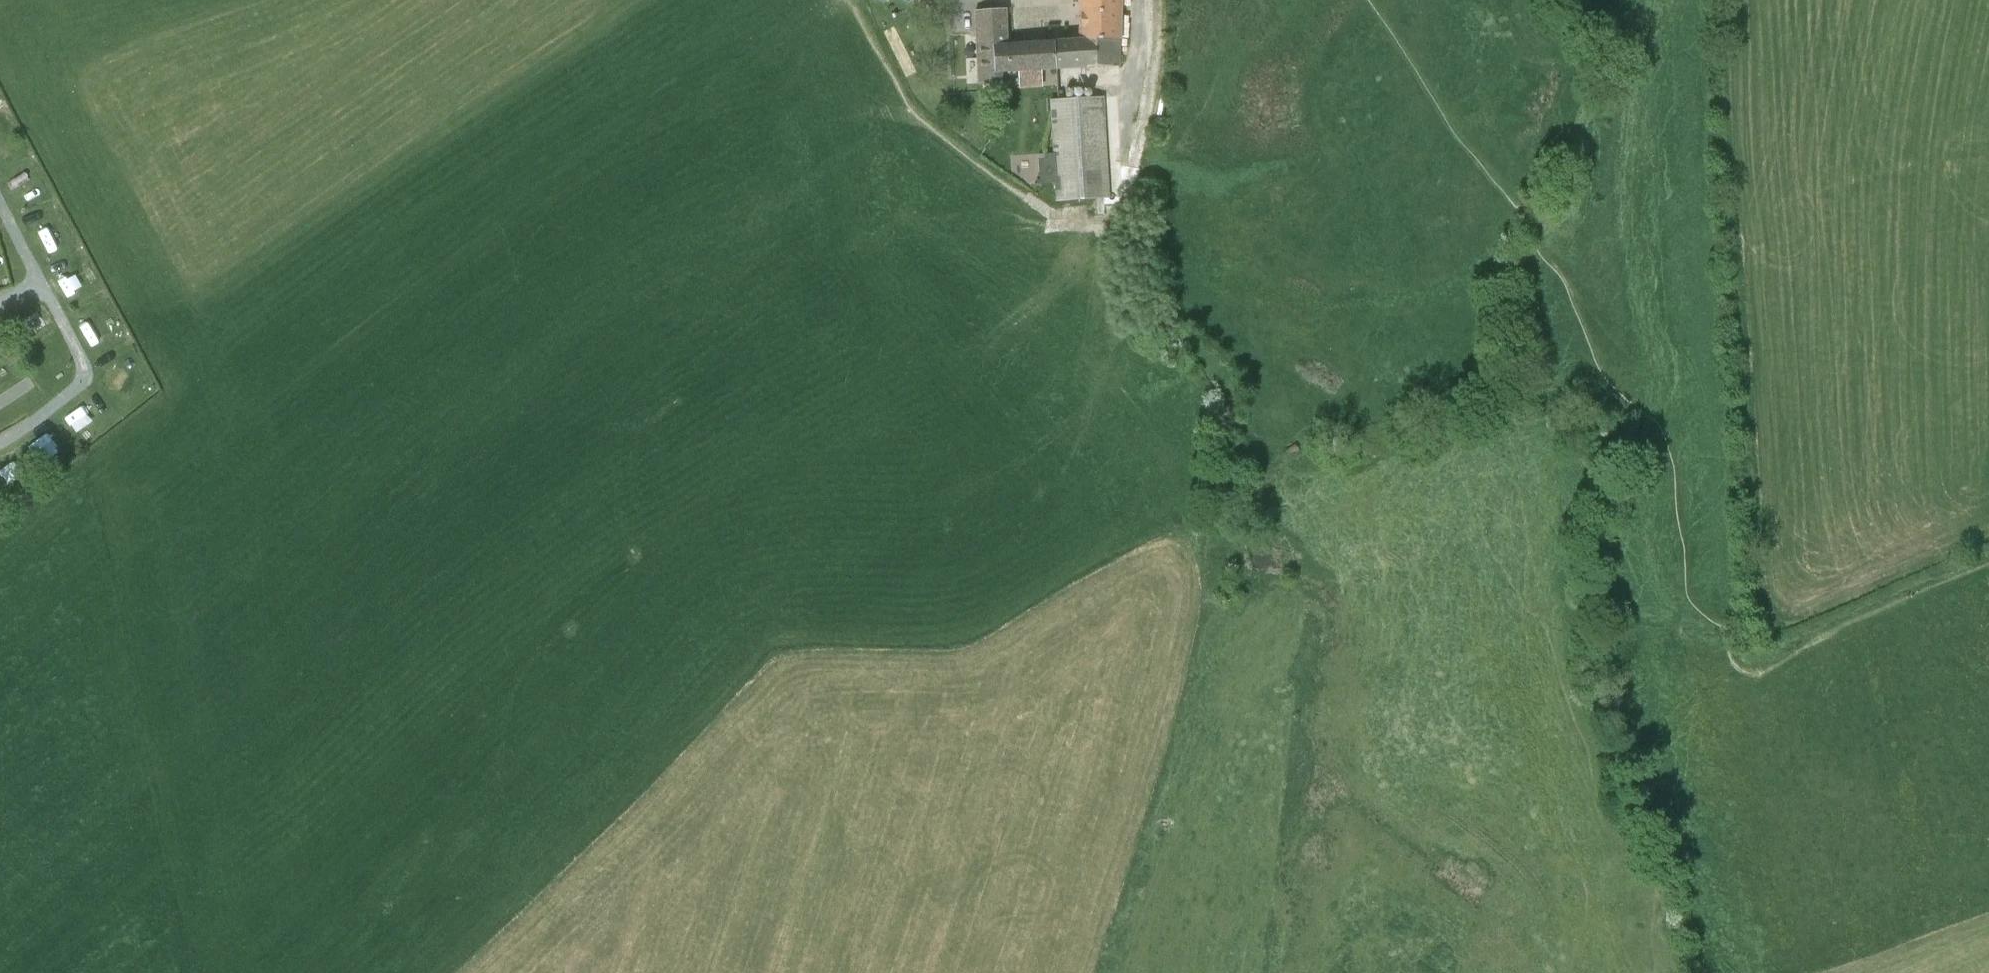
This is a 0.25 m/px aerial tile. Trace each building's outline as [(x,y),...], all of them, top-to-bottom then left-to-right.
[(1010,72),(1088,68),(1089,65),(1116,66),(1116,65),(1120,65),(1120,40),(1122,40),(1122,0),(1079,0),(1079,38),(1009,43),(1010,72)] [(977,45),(1009,43),(1007,9),(976,10),(977,45)] [(1002,73),(1010,72),(1009,43),(977,45),(978,83),(1003,82),(1002,73)] [(1104,116),(1103,96),(1050,99),(1056,200),(1110,197),(1106,116),(1104,116)] [(1,376),(9,393),(29,384),(20,366),(1,376)]
